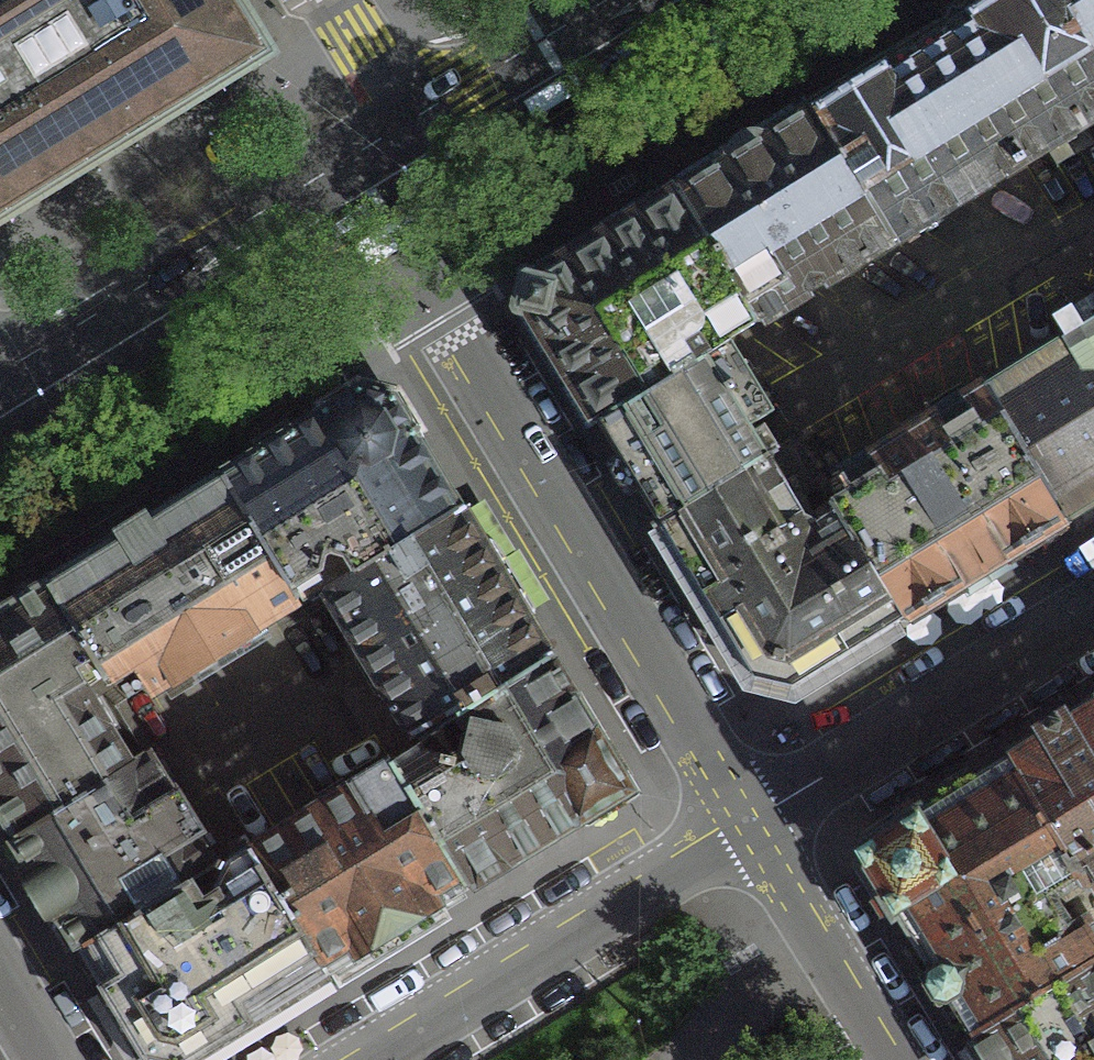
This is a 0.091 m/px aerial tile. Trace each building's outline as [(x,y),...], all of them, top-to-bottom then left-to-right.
[(119,145),(279,48),(250,0),(0,0),(0,217),(119,145)] [(925,36),(828,95),(912,230),(1093,119),(1093,0),(984,0),(925,36)] [(912,230),(828,95),(765,134),(693,178),(775,312),(912,230)] [(775,312),(693,178),(656,201),(581,247),(523,282),(519,300),(515,317),(520,325),(554,379),(583,425),(723,341),(775,312)] [(1091,506),(1093,504),(1093,312),(1006,365),(1091,506)] [(723,341),(583,425),(615,476),(627,495),(650,531),(787,444),(766,410),(723,341)] [(927,607),(1091,506),(1006,365),(841,465),(858,492),(927,607)] [(361,381),(230,462),(303,580),(321,569),(330,583),(464,501),(415,423),(397,394),(361,381)] [(830,510),(787,444),(650,531),(702,614),(738,671),(814,677),(927,607),(858,492),(830,510)] [(230,462),(48,573),(98,654),(111,676),(143,656),(162,686),(265,624),(256,609),(303,580),(230,462)] [(464,501),(330,583),(386,672),(425,734),(558,651),(519,589),(492,546),(464,501)] [(14,831),(133,764),(75,667),(98,654),(48,573),(0,602),(0,808),(14,831)] [(573,676),(558,651),(425,734),(400,751),(483,882),(641,782),(573,676)] [(1032,746),(1090,840),(1093,847),(1093,709),(1032,746)] [(1090,840),(1032,746),(875,842),(942,954),(925,964),(943,994),(954,988),(965,1004),(980,1029),(1093,963),(1093,905),(1092,902),(1054,924),(1026,878),(1090,840)] [(65,915),(82,945),(189,884),(172,856),(211,834),(193,801),(180,779),(173,784),(155,751),(133,764),(14,831),(36,867),(27,872),(41,896),(55,921),(65,915)] [(483,882),(400,751),(259,835),(330,952),(340,969),(447,906),(460,895),(483,882)] [(330,952),(259,835),(230,851),(242,871),(209,889),(202,876),(189,884),(82,945),(103,979),(151,1059),(153,1059),(192,1059),(260,1018),(248,999),(330,952)] [(980,1029),(998,1059),(1093,1059),(1093,963),(980,1029)]
